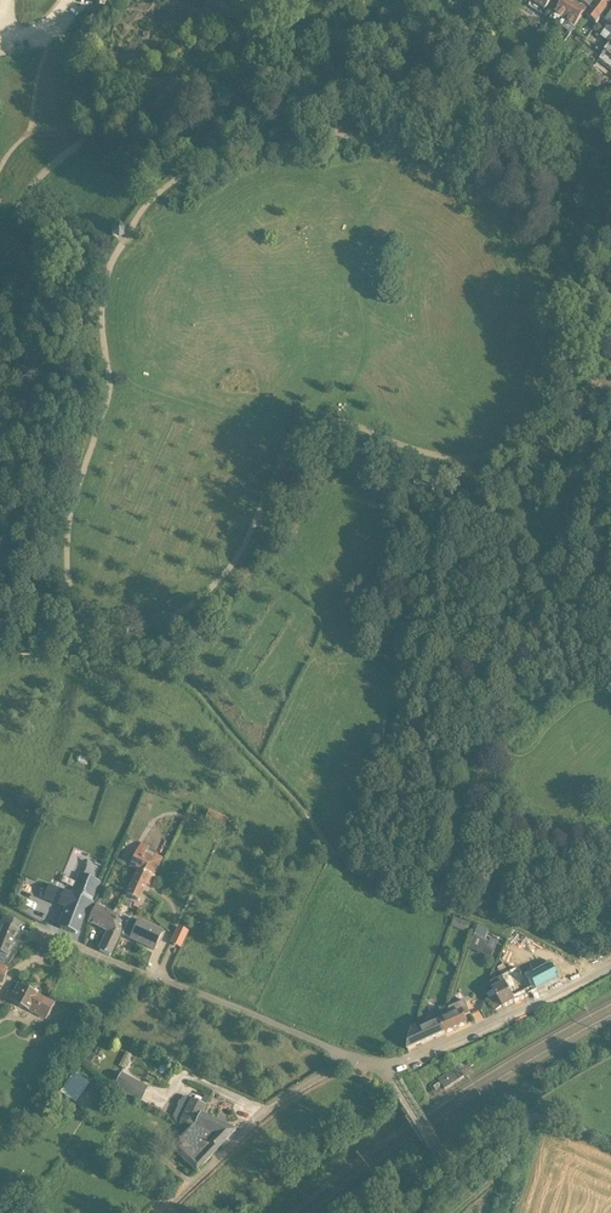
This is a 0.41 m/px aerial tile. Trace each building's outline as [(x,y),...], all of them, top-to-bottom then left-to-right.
[(549,10),(550,9),(556,13),(562,2),(559,0),(533,0),(549,10)] [(590,9),(576,0),(574,0),(573,1),(572,0),(559,0),(562,2),(556,13),(555,14),(575,29),(590,9)] [(590,9),(594,3),(596,0),(576,0),(590,9)] [(602,18),(607,12),(610,6),(610,0),(601,0),(597,5),(592,12),(588,19),(597,26),(602,18)] [(610,37),(610,6),(607,12),(602,18),(610,25),(605,32),(610,37)] [(234,14),(223,9),(220,17),(230,21),(234,14)] [(603,55),(605,51),(609,46),(601,41),(595,50),(603,55)] [(54,69),(46,72),(51,87),(59,84),(54,69)] [(118,224),(111,227),(111,236),(118,240),(125,237),(125,228),(118,224)] [(145,855),(138,852),(131,868),(138,872),(126,896),(139,902),(150,878),(151,878),(155,869),(159,860),(146,854),(145,855)] [(85,912),(87,913),(91,904),(73,898),(73,897),(63,893),(59,905),(68,908),(60,929),(76,935),(85,912)] [(88,923),(108,932),(99,951),(110,956),(124,925),(116,921),(117,917),(95,907),(88,923)] [(51,913),(45,910),(41,920),(46,922),(51,913)] [(155,939),(158,934),(148,928),(129,920),(122,936),(154,951),(158,941),(155,939)] [(1,925),(0,927),(0,965),(3,966),(17,932),(1,925)] [(171,943),(182,949),(190,931),(179,926),(171,943)] [(493,958),(498,943),(487,939),(490,930),(479,926),(470,949),(493,958)] [(513,931),(508,940),(508,941),(509,941),(515,945),(520,934),(519,933),(514,931),(513,930),(513,931)] [(537,959),(509,974),(503,977),(502,978),(515,1002),(559,980),(563,978),(558,967),(550,964),(542,968),(541,966),(537,959)] [(503,977),(509,974),(504,965),(498,969),(503,977)] [(515,1002),(502,978),(490,984),(494,991),(497,997),(490,1000),(496,1011),(503,1007),(503,1008),(515,1002)] [(37,994),(18,985),(18,986),(14,995),(9,992),(8,992),(9,993),(5,999),(11,1003),(46,1020),(54,1003),(44,998),(37,994)] [(440,1024),(445,1035),(468,1025),(465,1018),(470,1015),(465,1003),(450,1009),(449,1013),(446,1022),(440,1024)] [(423,1044),(445,1035),(440,1024),(446,1022),(449,1013),(433,1020),(431,1017),(425,1020),(426,1023),(416,1027),(412,1029),(408,1050),(408,1051),(423,1044)] [(457,1068),(438,1080),(445,1090),(464,1078),(457,1068)] [(61,1091),(76,1103),(91,1084),(75,1072),(61,1091)] [(121,1074),(113,1088),(141,1102),(148,1088),(121,1074)] [(173,1119),(180,1122),(192,1127),(191,1128),(210,1145),(210,1144),(217,1150),(235,1131),(201,1115),(206,1106),(186,1097),(182,1099),(181,1102),(179,1102),(177,1106),(179,1107),(173,1119)] [(196,1173),(217,1150),(210,1144),(210,1145),(191,1128),(171,1149),(196,1173)]
